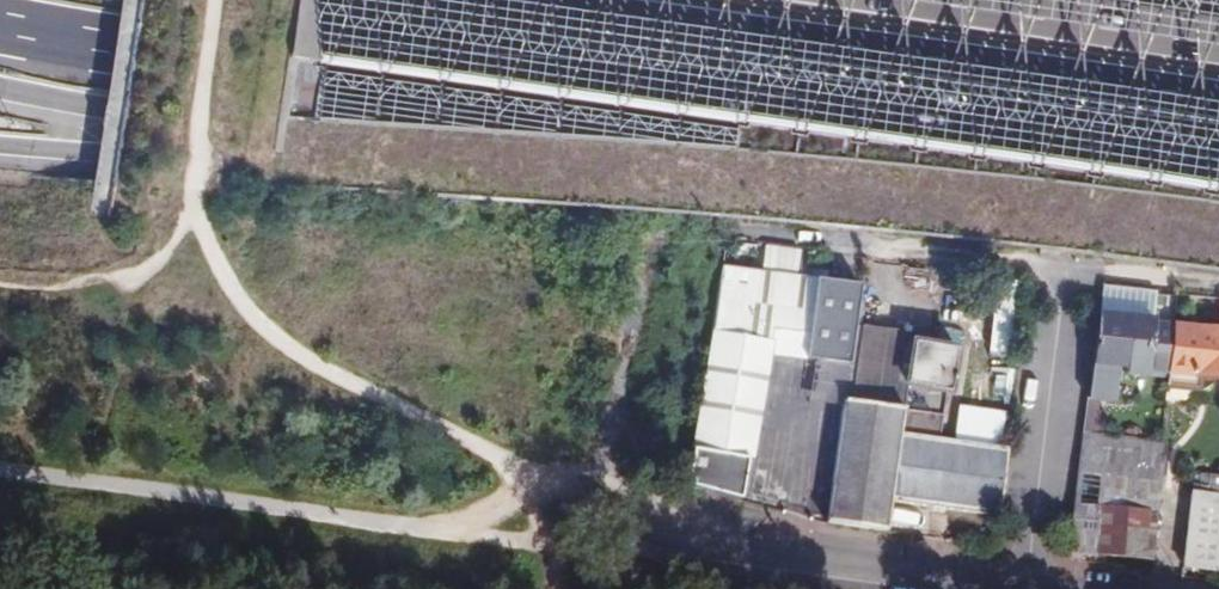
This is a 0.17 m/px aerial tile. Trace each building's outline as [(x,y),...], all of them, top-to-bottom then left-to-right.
[(674,480),(723,494),(734,453),(738,454),(760,325),(796,329),(794,348),(840,354),(850,278),(712,263),(674,480)] [(1013,353),(1017,279),(994,278),(990,352),(1013,353)] [(1144,284),(1090,278),(1088,308),(1141,314),(1144,284)] [(1218,375),(1218,293),(1217,293),(1214,325),(1162,321),(1156,379),(1186,383),(1187,371),(1218,375)] [(1088,308),(1081,357),(1113,360),(1113,368),(1134,370),(1141,314),(1088,308)] [(834,395),(814,518),(876,527),(880,495),(990,511),(999,441),(933,433),(945,345),(923,343),(919,336),(903,336),(903,341),(900,341),(897,361),(883,360),(879,380),(894,383),(891,403),(834,395)] [(884,339),(883,360),(897,361),(900,341),(884,339)] [(1074,429),(1061,545),(1136,551),(1149,437),(1074,429)] [(1182,489),(1175,560),(1218,566),(1218,492),(1203,490),(1182,489)]
